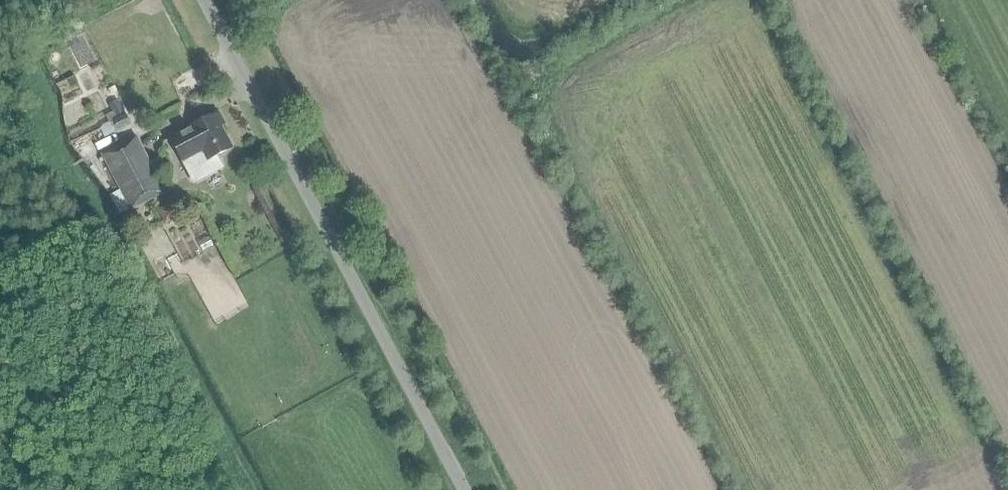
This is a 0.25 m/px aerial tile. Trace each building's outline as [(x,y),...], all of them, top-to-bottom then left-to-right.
[(70,50),(90,40),(82,25),(63,35),(70,50)] [(125,114),(113,120),(118,131),(130,125),(125,114)] [(217,115),(173,138),(193,178),(198,179),(219,168),(221,163),(217,156),(234,147),(223,127),(226,125),(221,114),(218,116),(217,115)] [(71,139),(76,149),(112,132),(107,122),(71,139)] [(104,155),(132,210),(167,192),(138,137),(104,155)]
